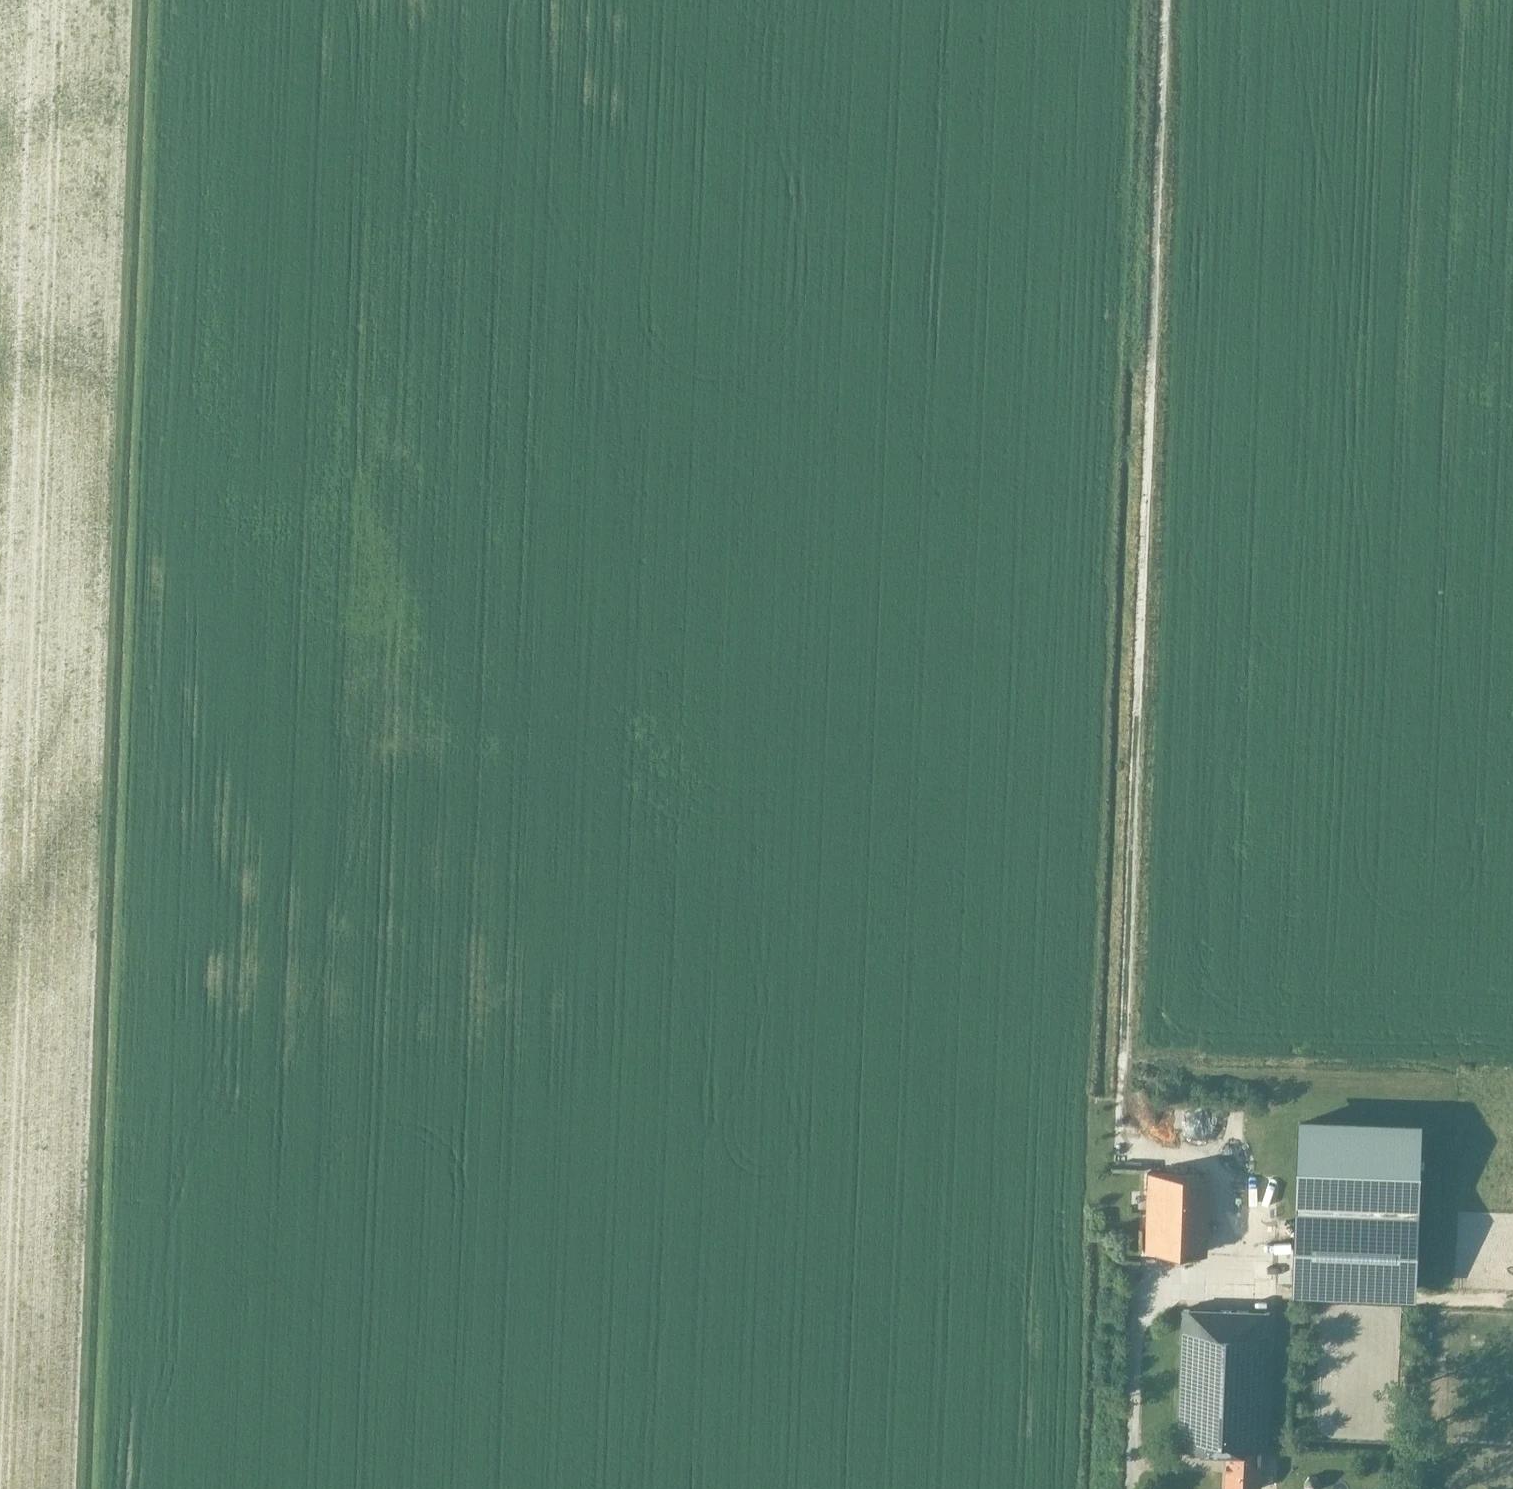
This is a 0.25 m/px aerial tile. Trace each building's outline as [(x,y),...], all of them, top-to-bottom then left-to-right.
[(1301,1265),(1300,1285),(1415,1289),(1421,1128),(1299,1123),(1294,1265),(1301,1265)] [(1243,1160),(1246,1144),(1236,1142),(1234,1159),(1243,1160)] [(1149,1172),(1146,1251),(1179,1252),(1180,1232),(1165,1231),(1168,1173),(1149,1172)] [(1165,1231),(1180,1232),(1179,1252),(1182,1252),(1199,1253),(1202,1174),(1168,1173),(1165,1231)] [(1180,1446),(1229,1448),(1230,1429),(1269,1430),(1273,1313),(1185,1310),(1180,1446)] [(1230,1429),(1229,1448),(1228,1485),(1261,1487),(1262,1465),(1268,1465),(1269,1430),(1230,1429)] [(1321,1484),(1316,1476),(1308,1476),(1303,1483),(1307,1488),(1317,1488),(1321,1484)]
